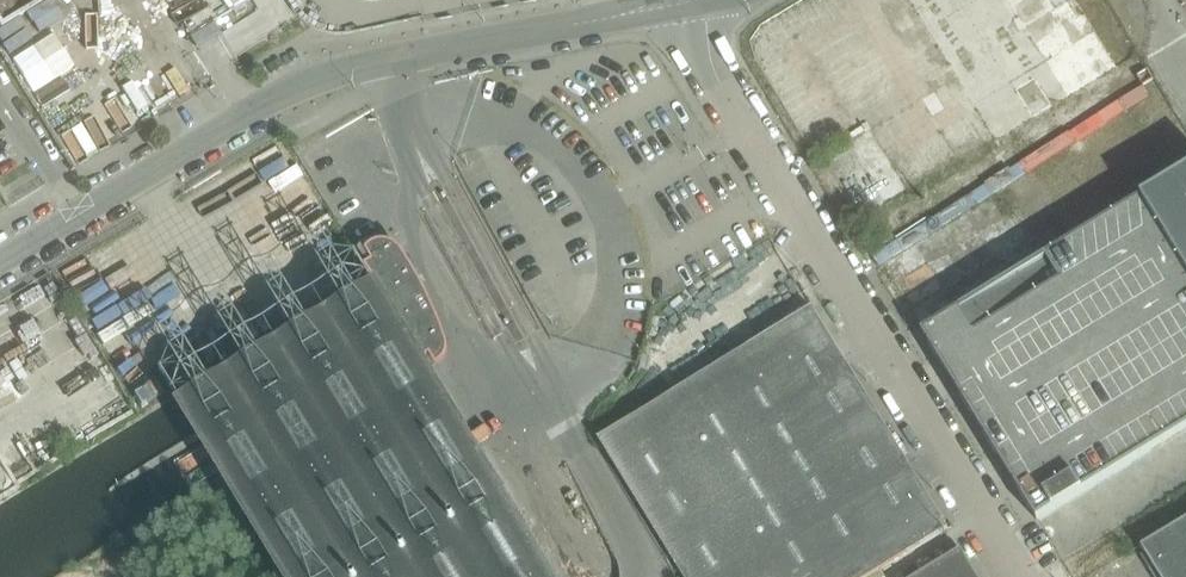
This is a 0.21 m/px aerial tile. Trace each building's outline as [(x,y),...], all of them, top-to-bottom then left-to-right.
[(1145,197),(922,334),(1037,521),(1055,510),(1085,491),(1185,430),(1185,172),(1145,197)] [(423,363),(430,359),(436,369),(439,367),(444,363),(447,358),(448,352),(448,345),(439,321),(428,297),(415,274),(402,254),(398,249),(392,246),(386,244),(379,245),(373,247),(368,251),(366,253),(373,264),(365,268),(377,287),(180,406),(284,576),(553,576),(423,363)] [(855,378),(812,309),(598,440),(682,576),(873,576),(928,544),(948,530),(855,378)] [(961,552),(919,576),(976,576),(961,552)] [(1169,576),(1185,576),(1185,567),(1169,576)]
